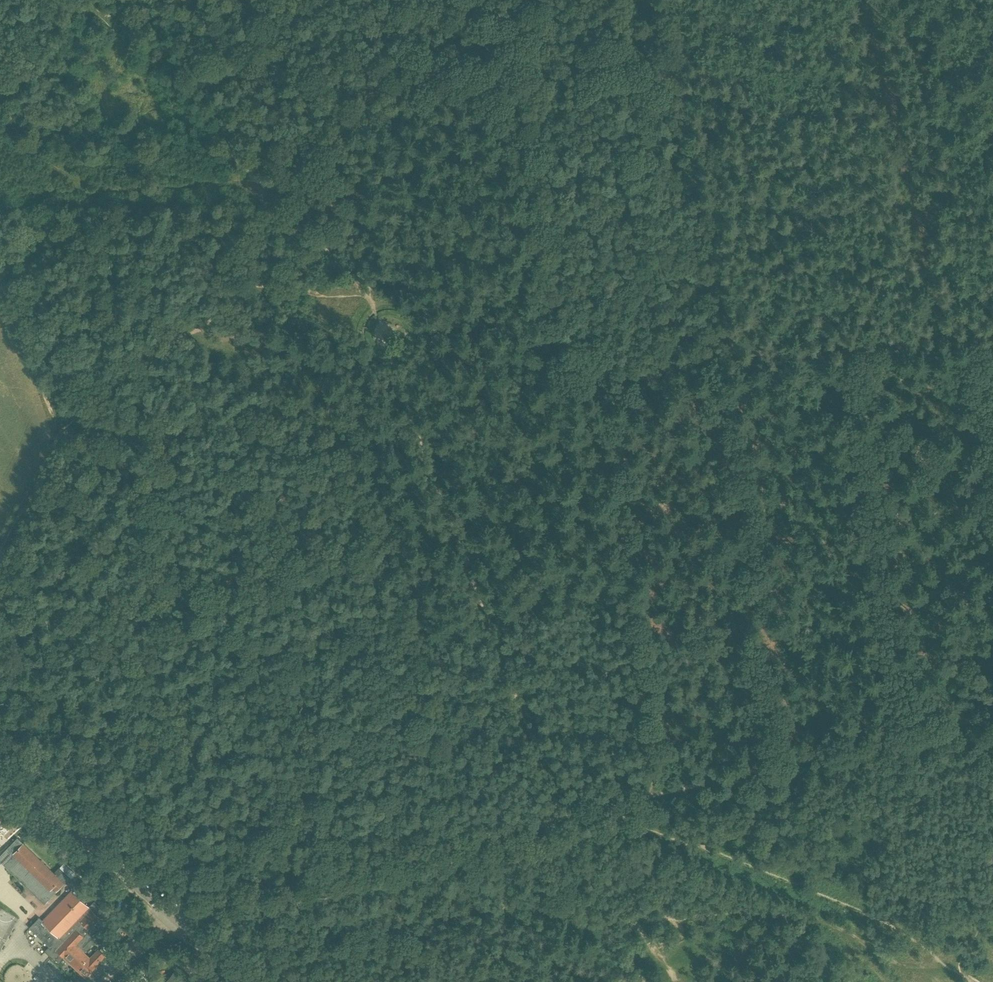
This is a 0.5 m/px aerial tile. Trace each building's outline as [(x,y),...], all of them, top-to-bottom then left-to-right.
[(11,804),(6,799),(0,804),(0,814),(11,804)] [(11,822),(26,836),(31,831),(17,817),(11,822)] [(5,836),(14,833),(11,824),(2,828),(5,836)] [(0,857),(0,859),(45,903),(70,878),(63,871),(57,877),(18,838),(0,857)] [(40,918),(31,927),(51,946),(46,951),(59,963),(65,957),(85,977),(106,956),(99,950),(91,958),(76,945),(78,943),(86,950),(98,938),(104,932),(101,929),(105,923),(113,931),(122,922),(109,909),(100,918),(72,891),(43,921),(40,918)] [(167,981),(187,981),(175,972),(167,981)]
